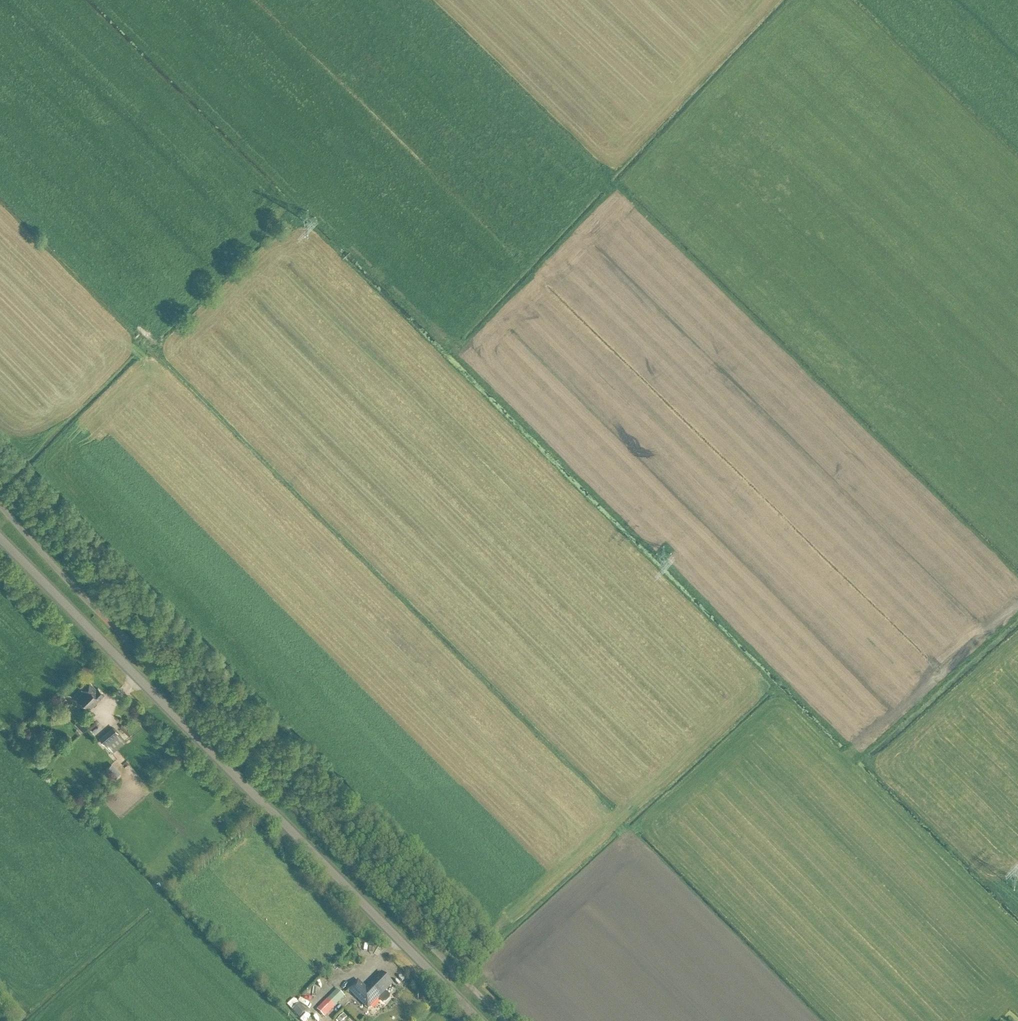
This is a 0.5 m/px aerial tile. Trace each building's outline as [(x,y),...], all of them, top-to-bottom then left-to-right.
[(90,682),(82,689),(85,691),(76,698),(88,710),(104,694),(98,688),(97,689),(90,682)] [(84,730),(91,723),(82,714),(75,721),(84,730)] [(104,744),(118,732),(114,728),(101,739),(104,744)] [(110,773),(116,768),(112,763),(106,768),(110,773)] [(383,978),(380,975),(382,974),(381,974),(371,984),(373,985),(368,991),(358,981),(349,991),(361,1003),(362,1001),(369,1008),(368,1010),(379,999),(384,1003),(386,1002),(389,999),(390,997),(384,991),(391,984),(396,988),(384,976),(384,977),(383,978)] [(346,997),(339,989),(329,999),(336,1007),(346,997)] [(299,1018),(306,1012),(299,1004),(292,1010),(299,1018)]
